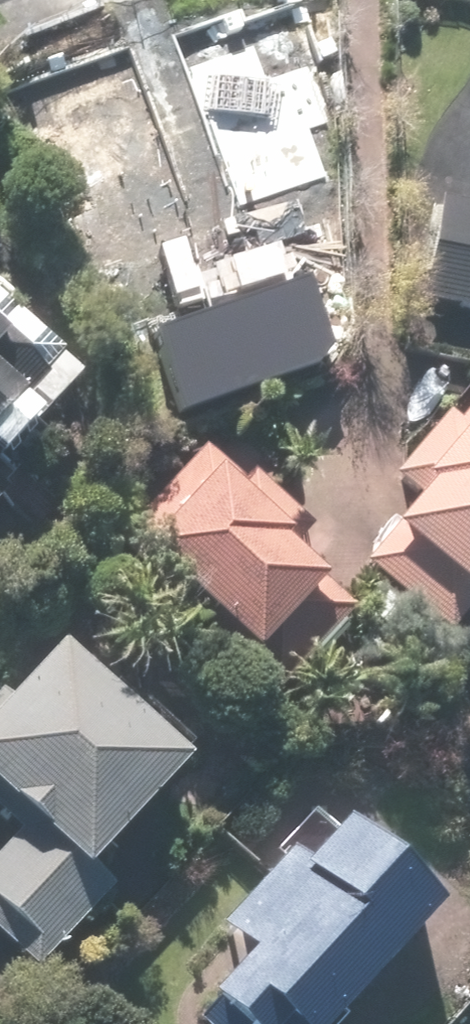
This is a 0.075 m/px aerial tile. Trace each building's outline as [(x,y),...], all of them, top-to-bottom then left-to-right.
[(15,135),(40,201),(53,196),(109,339),(114,343),(119,347),(124,351),(130,355),(136,358),(141,361),(147,364),(153,366),(160,369),(166,370),(172,372),(179,373),(185,374),(192,374),(198,374),(205,374),(212,374),(218,373),(225,371),(231,370),(237,368),(243,366),(249,363),(255,360),(261,357),(267,354),(272,350),(277,346),(282,342),(287,337),(292,332),(296,327),(300,322),(304,317),(307,311),(296,282),(343,264),(302,159),(288,165),(262,97),(192,124),(172,73),(15,135)] [(430,203),(410,309),(469,320),(469,211),(430,203)] [(64,388),(0,322),(0,451),(64,388)] [(440,419),(388,479),(410,498),(353,563),(437,636),(469,599),(469,406),(451,428),(440,419)] [(112,537),(236,663),(307,592),(274,559),(300,533),(243,475),(229,489),(195,455),(112,537)] [(39,658),(0,700),(0,831),(7,837),(0,844),(0,955),(28,980),(100,898),(74,874),(188,745),(130,694),(108,719),(39,658)] [(305,809),(270,846),(284,861),(207,937),(237,967),(184,1018),(190,1023),(318,1023),(430,913),(344,825),(332,837),(305,809)]
